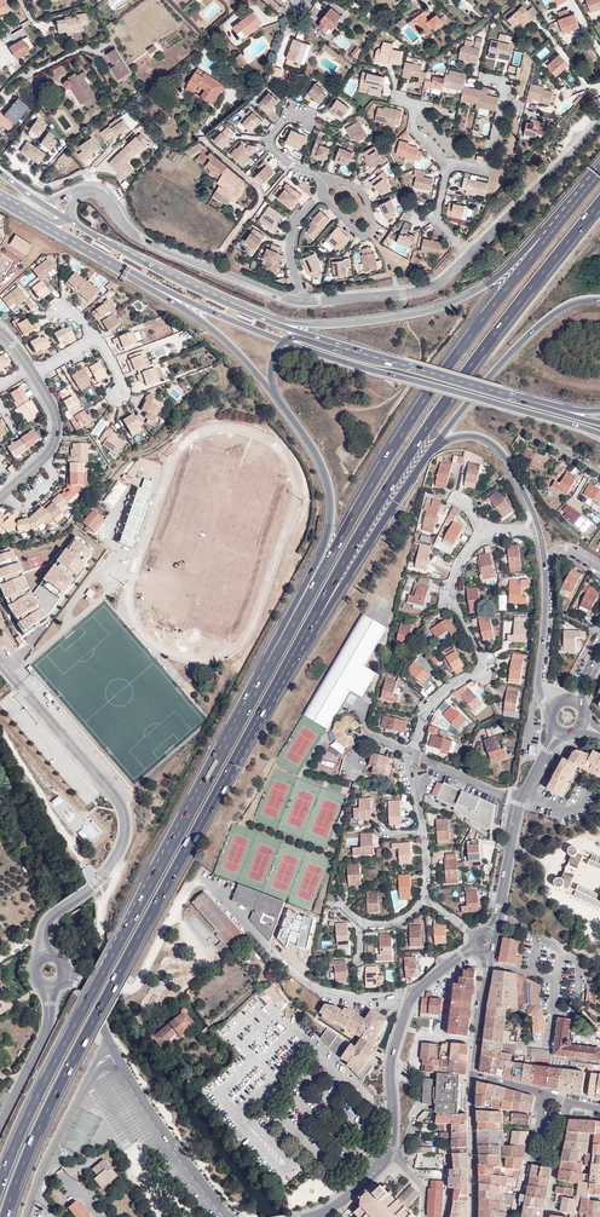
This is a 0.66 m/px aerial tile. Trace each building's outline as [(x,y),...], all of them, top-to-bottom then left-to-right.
[(588,2),(591,11),(597,9),(596,9),(599,7),(599,0),(587,0),(588,2)] [(591,11),(588,2),(582,4),(586,13),(591,11)] [(525,18),(528,20),(529,22),(534,18),(533,17),(528,11),(523,6),(516,12),(512,8),(504,15),(512,24),(514,22),(516,24),(517,25),(520,22),(525,18)] [(533,7),(528,11),(533,17),(538,13),(533,7)] [(330,27),(331,28),(342,16),(331,8),(321,20),(322,21),(319,25),(326,32),(330,27)] [(423,19),(426,17),(431,13),(427,9),(420,14),(409,22),(415,32),(421,28),(422,29),(427,37),(433,32),(432,31),(434,29),(435,30),(444,24),(444,23),(440,19),(437,15),(429,21),(426,23),(423,19)] [(242,38),(242,37),(258,25),(262,23),(254,12),(234,27),(242,38)] [(86,13),(80,14),(80,18),(76,19),(75,17),(57,21),(59,32),(66,31),(73,30),(73,31),(82,30),(82,25),(88,24),(86,13)] [(574,17),(573,14),(558,19),(560,24),(563,33),(569,31),(568,30),(579,26),(576,17),(574,17)] [(402,19),(396,24),(400,29),(406,25),(402,19)] [(258,25),(242,37),(245,40),(261,29),(258,25)] [(23,28),(10,36),(15,43),(10,46),(16,57),(34,47),(23,28)] [(210,34),(204,39),(207,42),(214,37),(210,34)] [(483,39),(477,37),(474,46),(481,48),(483,39)] [(302,63),(309,44),(294,38),(287,58),(302,63)] [(507,57),(506,60),(510,61),(513,46),(509,45),(509,44),(491,40),(488,57),(496,59),(496,58),(497,55),(507,57)] [(206,43),(204,46),(209,52),(212,49),(206,43)] [(312,45),(309,44),(302,63),(304,64),(312,45)] [(375,59),(379,60),(380,57),(390,59),(389,63),(399,65),(402,51),(393,49),(393,48),(382,45),(381,49),(379,49),(377,51),(375,59)] [(469,58),(468,61),(470,61),(477,63),(480,49),(465,45),(461,47),(459,56),(469,58)] [(357,47),(352,53),(356,57),(362,50),(357,47)] [(112,67),(119,79),(131,71),(116,48),(110,53),(117,64),(112,67)] [(241,54),(236,58),(243,68),(249,64),(241,54)] [(569,64),(560,54),(551,62),(548,59),(544,62),(555,75),(564,68),(564,69),(569,64)] [(300,69),(302,63),(287,58),(285,63),(300,69)] [(426,78),(427,73),(421,72),(422,65),(406,62),(403,73),(411,75),(419,77),(419,80),(425,82),(426,78)] [(203,76),(205,73),(198,68),(195,71),(203,76)] [(564,68),(555,75),(556,76),(564,69),(564,68)] [(74,86),(84,102),(88,108),(98,101),(95,96),(96,95),(85,78),(87,76),(84,71),(78,75),(76,73),(68,78),(68,79),(66,80),(65,82),(65,84),(65,86),(67,87),(69,88),(70,88),(71,87),(74,86)] [(225,85),(205,73),(203,76),(195,71),(187,84),(188,85),(186,88),(193,92),(198,84),(206,89),(201,97),(212,104),(225,85)] [(369,91),(382,94),(383,86),(380,85),(381,83),(384,83),(385,77),(363,72),(360,86),(369,88),(369,91)] [(466,79),(446,74),(445,78),(444,86),(463,90),(464,85),(466,79)] [(444,86),(445,78),(434,75),(433,80),(431,87),(443,90),(444,86)] [(317,99),(316,100),(320,103),(326,95),(322,92),(324,90),(315,83),(308,93),(313,97),(317,99)] [(544,87),(531,84),(528,96),(534,98),(541,99),(540,102),(549,104),(549,105),(554,106),(557,96),(552,95),(553,91),(544,89),(544,87)] [(464,85),(463,90),(461,100),(479,104),(482,93),(482,90),(469,87),(469,86),(464,85)] [(81,104),(84,102),(74,86),(71,87),(81,104)] [(269,92),(258,105),(269,115),(273,111),(272,111),(271,109),(274,105),(278,100),(269,92)] [(479,107),(496,111),(499,97),(487,95),(487,94),(482,93),(479,104),(479,107)] [(337,99),(329,111),(333,114),(334,112),(342,118),(349,108),(337,99)] [(9,129),(14,123),(11,120),(21,108),(15,104),(14,106),(13,105),(4,115),(0,111),(0,123),(9,129)] [(399,124),(402,113),(384,109),(378,107),(375,120),(383,122),(395,125),(395,123),(399,124)] [(250,109),(239,121),(249,129),(253,125),(256,121),(258,123),(259,124),(262,120),(250,109)] [(456,111),(450,109),(448,118),(454,119),(456,111)] [(334,112),(333,114),(337,117),(336,118),(341,120),(342,118),(334,112)] [(121,116),(109,124),(110,125),(111,128),(124,119),(121,116)] [(42,124),(36,119),(29,128),(38,135),(45,126),(42,124)] [(110,125),(100,132),(106,140),(116,134),(117,135),(128,127),(124,119),(111,128),(110,125)] [(359,120),(346,128),(352,139),(355,138),(358,142),(368,137),(359,120)] [(540,121),(535,120),(535,123),(531,122),(527,122),(524,133),(537,136),(540,121)] [(143,127),(140,124),(134,129),(137,132),(143,127)] [(222,131),(214,140),(223,148),(231,139),(230,138),(233,134),(227,128),(223,132),(222,131)] [(300,143),(304,144),(306,137),(290,132),(287,146),(298,149),(300,143)] [(53,137),(47,133),(41,141),(50,148),(56,140),(53,137)] [(126,163),(138,151),(145,144),(149,141),(142,133),(138,137),(137,136),(130,143),(131,144),(128,146),(127,145),(109,163),(113,166),(115,164),(117,166),(115,169),(124,178),(131,171),(125,164),(126,163)] [(317,156),(325,159),(330,148),(323,145),(324,143),(322,142),(324,137),(318,135),(312,149),(311,156),(316,159),(316,158),(317,156)] [(84,150),(78,154),(84,162),(90,158),(88,156),(99,148),(92,137),(80,145),(84,150)] [(409,143),(400,140),(396,154),(420,161),(423,152),(419,151),(419,149),(409,147),(409,143)] [(27,141),(20,151),(38,163),(45,153),(27,141)] [(200,150),(204,147),(200,142),(184,151),(190,156),(200,150)] [(138,151),(140,153),(147,146),(145,144),(138,151)] [(257,146),(248,145),(248,146),(247,148),(242,144),(231,155),(241,165),(253,151),(255,152),(257,151),(257,146)] [(369,159),(373,167),(384,160),(375,146),(364,152),(369,159)] [(208,155),(210,152),(204,147),(200,150),(203,152),(196,160),(206,166),(211,158),(208,155)] [(341,160),(345,162),(350,163),(354,152),(340,147),(335,161),(339,163),(340,162),(341,160)] [(73,159),(64,151),(57,159),(66,167),(73,159)] [(243,180),(210,152),(208,155),(211,158),(206,166),(211,168),(209,172),(220,179),(218,181),(221,184),(213,195),(227,204),(238,188),(243,180)] [(265,160),(258,167),(261,170),(258,173),(266,181),(274,173),(272,170),(267,165),(268,164),(265,160)] [(424,177),(425,172),(415,170),(414,175),(417,175),(414,187),(431,190),(433,179),(424,177)] [(384,171),(380,174),(385,181),(389,178),(384,171)] [(266,181),(258,173),(255,176),(263,184),(266,181)] [(380,174),(373,180),(376,184),(375,185),(380,191),(382,193),(390,187),(385,181),(380,174)] [(476,194),(485,196),(488,183),(469,179),(468,180),(463,179),(461,189),(466,190),(466,191),(476,194)] [(376,184),(373,180),(371,181),(378,192),(380,191),(375,185),(376,184)] [(297,198),(298,199),(302,194),(287,183),(283,188),(285,189),(278,198),(290,207),(295,200),(297,198)] [(391,198),(381,204),(386,214),(385,214),(387,219),(395,215),(393,211),(396,209),(391,198)] [(465,205),(454,203),(453,205),(449,204),(446,215),(451,216),(462,218),(465,205)] [(283,215),(269,206),(262,216),(275,225),(272,229),(276,232),(280,227),(281,224),(277,222),(283,215)] [(330,219),(321,210),(313,220),(316,221),(311,227),(307,233),(314,239),(319,234),(318,232),(330,219)] [(406,234),(407,232),(408,229),(409,229),(411,224),(405,221),(397,242),(410,247),(415,236),(410,234),(409,235),(406,234)] [(338,226),(330,235),(331,236),(326,241),(335,248),(339,244),(343,247),(351,239),(341,230),(342,229),(338,226)] [(253,245),(257,249),(267,237),(263,233),(260,237),(253,232),(246,240),(253,245)] [(421,251),(425,252),(435,254),(439,255),(441,254),(443,242),(424,238),(421,251)] [(278,252),(280,247),(279,246),(273,244),(272,243),(270,250),(278,252)] [(363,253),(362,254),(364,271),(377,269),(375,251),(373,252),(371,246),(370,247),(369,245),(363,247),(364,248),(362,248),(363,253)] [(275,273),(278,265),(277,265),(277,263),(279,263),(280,260),(276,259),(278,252),(270,250),(266,248),(263,258),(268,260),(265,267),(270,268),(269,271),(275,273)] [(315,253),(302,259),(309,275),(312,274),(314,278),(321,275),(320,270),(322,269),(315,253)] [(350,258),(345,258),(345,260),(333,261),(334,277),(347,276),(346,267),(350,267),(350,258)] [(39,278),(50,293),(54,290),(46,279),(49,276),(47,274),(50,271),(54,268),(47,259),(33,271),(39,278)] [(77,292),(85,283),(74,273),(67,281),(74,287),(72,289),(72,290),(76,293),(77,292)] [(44,298),(50,293),(39,278),(29,286),(39,299),(40,298),(42,296),(44,298)] [(65,282),(72,289),(74,287),(67,281),(65,282)] [(108,290),(116,283),(111,281),(105,286),(108,290)] [(95,288),(86,282),(85,283),(77,292),(83,297),(85,295),(91,300),(98,291),(95,288)] [(9,307),(14,303),(17,301),(19,305),(27,299),(18,287),(3,299),(9,307)] [(113,314),(116,312),(108,299),(94,309),(95,310),(96,313),(93,315),(99,324),(113,314)] [(34,308),(28,300),(25,303),(30,310),(34,308)] [(116,319),(113,314),(99,324),(101,327),(104,325),(105,328),(107,332),(119,324),(116,319)] [(38,321),(30,326),(26,320),(21,323),(18,319),(11,322),(14,327),(17,326),(23,336),(41,326),(38,321)] [(64,342),(74,336),(69,328),(64,330),(64,329),(54,334),(60,345),(64,342)] [(135,344),(130,333),(112,340),(114,344),(117,343),(120,342),(123,349),(135,344)] [(75,338),(74,336),(64,342),(65,344),(75,338)] [(45,348),(46,350),(50,347),(44,337),(40,339),(39,337),(30,343),(36,353),(42,350),(45,348)] [(128,365),(131,372),(137,370),(149,365),(149,363),(144,351),(129,356),(130,360),(131,364),(128,365)] [(1,371),(9,363),(8,363),(5,360),(4,361),(0,357),(0,370),(1,371)] [(85,367),(83,368),(89,379),(93,376),(95,378),(95,379),(105,373),(99,362),(95,364),(92,366),(91,364),(85,367)] [(159,381),(154,366),(153,364),(149,365),(137,370),(138,375),(142,373),(144,381),(146,386),(159,381)] [(83,368),(81,370),(72,376),(78,388),(91,381),(89,379),(83,368)] [(105,373),(95,379),(96,382),(106,376),(105,373)] [(13,404),(16,409),(29,401),(21,388),(10,394),(13,399),(15,403),(13,404)] [(63,402),(68,411),(72,418),(82,412),(73,396),(70,398),(68,393),(61,397),(64,402),(63,402)] [(146,395),(144,399),(146,400),(143,406),(141,410),(146,413),(144,417),(148,419),(146,422),(154,426),(155,423),(153,422),(163,403),(156,400),(158,396),(151,393),(149,396),(146,395)] [(16,409),(14,410),(16,415),(19,413),(22,412),(25,418),(27,422),(39,415),(31,400),(29,401),(16,409)] [(72,418),(69,420),(76,431),(84,426),(86,428),(91,425),(90,422),(86,415),(84,411),(82,412),(72,418)] [(123,420),(130,433),(140,427),(133,415),(123,420)] [(98,435),(106,425),(101,421),(93,431),(98,435)] [(140,427),(130,433),(132,436),(142,430),(140,427)] [(107,431),(106,430),(99,440),(103,443),(102,445),(117,456),(125,444),(110,433),(112,430),(109,428),(107,431)] [(25,436),(21,438),(21,439),(27,449),(36,443),(33,438),(36,436),(33,429),(29,432),(29,433),(25,436)] [(27,449),(21,439),(13,443),(10,445),(7,447),(13,458),(21,454),(28,450),(27,449)] [(67,458),(67,462),(70,463),(82,462),(87,462),(87,444),(73,444),(73,450),(73,458),(70,458),(67,458)] [(548,461),(526,448),(520,458),(542,471),(548,461)] [(476,456),(465,451),(464,457),(464,460),(470,461),(465,481),(476,484),(477,484),(481,464),(482,459),(476,456)] [(159,471),(161,464),(137,455),(130,476),(136,478),(141,465),(159,471)] [(70,473),(69,474),(82,474),(82,462),(70,463),(70,469),(70,473)] [(441,462),(436,481),(447,484),(453,465),(441,462)] [(567,472),(560,484),(555,481),(552,487),(567,495),(577,478),(567,472)] [(82,474),(69,474),(69,477),(70,486),(76,486),(80,486),(82,486),(82,474)] [(144,479),(141,488),(151,492),(155,482),(144,479)] [(101,503),(111,510),(126,487),(117,481),(101,503)] [(590,484),(584,494),(599,504),(599,490),(590,484)] [(63,491),(59,494),(67,503),(75,496),(78,493),(75,489),(76,486),(70,486),(67,486),(66,486),(65,489),(63,491)] [(138,488),(119,543),(135,549),(153,494),(138,488)] [(500,515),(501,514),(510,508),(498,491),(489,498),(500,515)] [(55,498),(51,501),(53,503),(62,513),(63,514),(68,510),(66,507),(64,506),(67,503),(59,494),(55,498)] [(69,504),(69,505),(77,498),(75,496),(67,503),(69,504)] [(431,506),(426,505),(424,510),(427,511),(424,525),(434,528),(435,528),(442,502),(433,499),(431,506)] [(50,500),(42,507),(45,510),(53,503),(51,501),(50,500)] [(53,503),(45,510),(53,518),(54,520),(55,519),(62,513),(53,503)] [(461,510),(454,506),(447,519),(454,522),(454,521),(461,510)] [(42,507),(34,514),(43,524),(46,522),(48,523),(53,518),(45,510),(42,507)] [(510,508),(501,514),(504,518),(512,511),(510,508)] [(565,517),(585,533),(592,525),(573,508),(565,517)] [(102,519),(92,510),(82,522),(92,531),(102,519)] [(12,515),(9,512),(4,517),(1,519),(0,518),(0,526),(12,515)] [(14,513),(12,515),(0,526),(0,533),(3,533),(5,531),(8,534),(12,530),(16,526),(16,525),(12,521),(17,517),(14,513)] [(57,521),(64,515),(63,514),(62,513),(55,519),(57,521)] [(18,521),(16,525),(16,526),(18,533),(22,532),(22,533),(31,531),(28,520),(26,514),(21,515),(22,520),(18,521)] [(34,514),(28,520),(31,531),(37,529),(43,524),(34,514)] [(46,528),(54,520),(53,518),(48,523),(46,522),(43,524),(46,528)] [(454,521),(454,522),(444,539),(445,539),(454,545),(455,544),(464,527),(454,521)] [(592,525),(585,533),(588,537),(596,528),(592,525)] [(77,535),(34,594),(18,557),(16,557),(13,551),(10,553),(8,548),(0,551),(0,584),(7,604),(24,634),(39,625),(38,622),(50,615),(95,549),(77,535)] [(432,547),(420,545),(415,568),(426,570),(432,547)] [(522,571),(519,545),(507,546),(510,572),(522,571)] [(479,555),(483,575),(484,580),(495,577),(490,553),(479,555)] [(582,575),(572,570),(562,588),(572,593),(582,575)] [(424,606),(428,590),(429,586),(430,580),(421,578),(420,584),(418,584),(415,597),(412,596),(409,596),(407,602),(424,606)] [(510,580),(509,588),(509,604),(527,605),(527,598),(521,598),(521,589),(529,589),(530,580),(510,580)] [(581,606),(591,611),(599,593),(589,588),(585,586),(582,591),(586,593),(580,606),(581,606)] [(467,589),(470,609),(481,608),(478,588),(467,589)] [(431,591),(428,590),(424,606),(407,602),(407,604),(413,605),(412,608),(425,611),(427,603),(430,604),(432,595),(430,595),(431,591)] [(364,667),(387,629),(362,614),(327,674),(303,715),(304,716),(327,729),(350,690),(362,697),(376,674),(364,667)] [(508,635),(508,642),(525,642),(526,618),(515,617),(514,636),(508,635)] [(457,633),(448,618),(431,629),(437,639),(449,632),(452,636),(457,633)] [(495,638),(490,618),(479,621),(483,641),(495,638)] [(401,622),(396,642),(408,645),(413,625),(401,622)] [(576,638),(586,638),(585,632),(564,631),(564,651),(575,652),(576,638)] [(444,654),(446,658),(454,671),(454,672),(464,666),(454,648),(444,654)] [(524,658),(512,657),(508,682),(520,684),(524,658)] [(454,671),(446,658),(444,660),(451,673),(454,671)] [(407,671),(422,685),(430,675),(414,662),(407,671)] [(466,669),(464,666),(454,672),(456,675),(466,669)] [(430,675),(422,685),(425,687),(433,678),(430,675)] [(397,682),(386,679),(381,699),(398,703),(399,697),(394,696),(397,682)] [(483,704),(470,688),(461,696),(474,711),(483,704)] [(516,712),(519,689),(507,688),(504,710),(516,712)] [(445,701),(439,708),(445,712),(451,705),(445,701)] [(443,715),(457,729),(466,721),(451,707),(443,715)] [(337,741),(345,747),(346,748),(346,745),(355,744),(352,736),(349,736),(347,736),(346,734),(345,731),(346,728),(349,727),(352,727),(354,730),(360,726),(355,721),(356,718),(346,716),(338,722),(336,720),(333,731),(336,741),(337,741)] [(440,719),(435,716),(432,722),(437,725),(440,719)] [(407,721),(387,717),(385,728),(405,733),(407,721)] [(466,721),(457,729),(456,730),(460,734),(470,723),(466,720),(466,721)] [(485,740),(491,760),(508,755),(505,746),(503,747),(504,749),(500,750),(498,741),(508,738),(506,733),(503,724),(487,729),(490,738),(485,740)] [(336,741),(333,731),(328,733),(331,742),(336,741)] [(452,741),(433,735),(429,746),(448,752),(452,741)] [(343,754),(345,747),(337,741),(331,745),(343,754)] [(548,789),(562,797),(568,784),(567,783),(569,779),(571,780),(578,767),(585,770),(592,757),(586,755),(582,753),(577,752),(576,753),(574,753),(569,762),(564,759),(548,789)] [(594,752),(593,754),(592,757),(585,770),(599,778),(599,757),(598,756),(599,755),(594,752)] [(396,780),(391,779),(396,759),(373,753),(369,766),(374,767),(372,774),(386,778),(384,784),(395,787),(396,780)] [(491,760),(487,761),(489,765),(513,757),(512,754),(508,755),(491,760)] [(446,783),(445,785),(439,782),(434,795),(439,798),(439,799),(457,808),(457,810),(488,830),(494,827),(495,816),(497,805),(446,783)] [(359,799),(360,819),(372,819),(370,798),(359,799)] [(402,824),(401,819),(401,811),(400,804),(396,804),(396,801),(388,801),(390,825),(402,824)] [(436,820),(437,840),(449,839),(448,819),(436,820)] [(93,820),(81,830),(84,834),(85,833),(91,840),(103,830),(93,820)] [(353,848),(353,855),(373,854),(372,834),(361,834),(361,848),(353,848)] [(412,863),(410,843),(392,844),(392,849),(399,848),(400,864),(412,863)] [(481,864),(479,844),(467,845),(469,865),(481,864)] [(586,867),(590,856),(586,854),(586,851),(584,848),(581,847),(580,848),(578,849),(577,851),(576,853),(577,855),(579,857),(576,863),(586,867)] [(458,883),(456,853),(446,854),(446,858),(445,858),(446,883),(458,883)] [(589,859),(587,865),(599,870),(599,858),(596,857),(594,857),(591,860),(589,859)] [(349,884),(355,884),(360,883),(359,863),(348,864),(349,884)] [(572,885),(576,887),(581,877),(571,873),(569,878),(566,878),(564,879),(563,881),(562,883),(563,886),(565,887),(568,888),(570,887),(572,885)] [(398,876),(400,896),(411,895),(410,875),(398,876)] [(271,942),(286,902),(240,885),(233,902),(257,910),(252,922),(271,942)] [(586,885),(584,889),(577,885),(575,890),(589,897),(599,902),(599,892),(586,885)] [(575,890),(575,891),(575,892),(575,895),(576,897),(577,898),(579,900),(594,906),(596,906),(598,906),(599,905),(599,904),(599,902),(589,897),(575,890)] [(479,911),(477,891),(466,892),(467,906),(461,907),(462,913),(479,911)] [(232,948),(232,947),(229,944),(237,938),(242,933),(205,892),(193,903),(219,933),(216,935),(222,942),(216,945),(224,954),(232,948)] [(380,912),(379,892),(367,892),(368,913),(380,912)] [(298,913),(288,908),(276,938),(286,948),(288,941),(296,944),(296,948),(307,950),(313,920),(303,915),(303,917),(297,915),(298,913)] [(447,943),(445,923),(434,924),(435,944),(447,943)] [(337,945),(349,944),(347,924),(335,925),(337,945)] [(409,926),(410,946),(422,946),(421,925),(409,926)] [(59,926),(53,931),(55,935),(62,931),(59,926)] [(380,955),(381,955),(392,955),(391,934),(380,935),(380,955)] [(229,944),(232,947),(239,940),(237,938),(229,944)] [(499,962),(515,965),(517,958),(520,941),(503,938),(499,962)] [(237,946),(230,952),(237,959),(243,954),(237,946)] [(418,977),(416,957),(404,958),(406,978),(418,977)] [(348,980),(346,960),(334,961),(336,981),(348,980)] [(378,987),(378,967),(366,967),(366,987),(378,987)] [(474,986),(476,968),(469,967),(460,974),(460,982),(454,981),(453,984),(454,984),(448,1035),(468,1037),(470,1019),(471,1012),(473,996),(474,986)] [(497,982),(493,982),(488,1008),(506,1008),(517,1009),(519,1009),(532,1017),(541,1009),(539,985),(531,981),(516,974),(499,971),(497,982)] [(435,1014),(440,1015),(442,1000),(422,998),(420,1013),(435,1014)] [(374,1053),(376,1051),(377,1048),(375,1047),(381,1037),(378,1035),(385,1026),(384,1025),(387,1021),(372,1011),(365,1020),(351,1010),(326,1005),(321,1012),(324,1015),(323,1016),(335,1024),(336,1023),(345,1029),(343,1033),(359,1044),(374,1053)] [(506,1008),(488,1008),(486,1019),(505,1019),(506,1011),(506,1008)] [(149,1038),(149,1039),(151,1040),(153,1040),(154,1038),(160,1046),(176,1033),(178,1035),(193,1023),(185,1014),(186,1013),(186,1010),(184,1009),(182,1009),(181,1009),(180,1010),(181,1013),(154,1035),(152,1034),(150,1034),(149,1036),(149,1038)] [(532,1017),(533,1033),(545,1032),(545,1029),(544,1023),(544,1016),(541,1009),(532,1017)] [(504,1030),(505,1019),(486,1019),(485,1029),(504,1031),(504,1030)] [(566,1061),(567,1060),(567,1057),(574,1058),(599,1061),(599,1060),(599,1049),(571,1046),(572,1043),(570,1041),(567,1041),(570,1021),(559,1019),(554,1052),(545,1051),(545,1050),(527,1047),(526,1051),(526,1056),(531,1057),(535,1057),(551,1059),(562,1061),(566,1061)] [(375,1068),(380,1061),(372,1056),(357,1046),(356,1047),(327,1028),(321,1038),(331,1044),(329,1046),(339,1053),(337,1055),(350,1063),(348,1066),(353,1069),(352,1070),(363,1082),(373,1066),(375,1068)] [(484,1039),(503,1043),(504,1035),(508,1035),(510,1035),(510,1032),(504,1031),(485,1029),(484,1039)] [(503,1043),(516,1045),(516,1042),(508,1040),(508,1035),(504,1035),(503,1043)] [(526,1056),(526,1051),(515,1050),(516,1045),(503,1043),(484,1039),(483,1049),(511,1055),(515,1056),(515,1055),(526,1056)] [(423,1043),(421,1059),(423,1059),(426,1060),(429,1060),(429,1059),(431,1044),(423,1043)] [(442,1061),(441,1073),(460,1075),(464,1075),(468,1045),(467,1045),(447,1043),(447,1044),(442,1043),(442,1045),(440,1061),(442,1061)] [(372,1056),(374,1053),(359,1044),(357,1046),(372,1056)] [(431,1044),(429,1059),(440,1061),(442,1045),(431,1044)] [(510,1062),(511,1055),(483,1049),(482,1056),(499,1060),(507,1061),(510,1062)] [(499,1060),(482,1056),(480,1073),(496,1076),(499,1060)] [(531,1057),(526,1056),(525,1065),(522,1082),(532,1084),(534,1066),(530,1066),(530,1063),(530,1061),(531,1057)] [(426,1060),(425,1072),(439,1073),(441,1073),(442,1061),(440,1061),(429,1059),(429,1060),(426,1060)] [(562,1061),(551,1059),(550,1063),(549,1068),(547,1087),(558,1090),(561,1070),(562,1061)] [(499,1060),(496,1076),(504,1078),(507,1061),(499,1060)] [(513,1080),(514,1064),(514,1063),(510,1062),(507,1061),(504,1078),(513,1080)] [(522,1082),(525,1065),(514,1064),(513,1080),(522,1082)] [(599,1070),(599,1065),(593,1064),(592,1074),(589,1096),(596,1098),(599,1070)] [(547,1087),(549,1068),(534,1066),(532,1084),(547,1087)] [(587,1074),(561,1070),(558,1090),(589,1096),(592,1074),(587,1074)] [(431,1097),(424,1091),(423,1104),(437,1106),(437,1113),(438,1113),(451,1116),(457,1115),(460,1075),(441,1073),(439,1073),(438,1080),(425,1078),(424,1085),(431,1091),(431,1097)] [(478,1082),(478,1096),(486,1097),(494,1099),(497,1086),(489,1085),(478,1082)] [(494,1099),(503,1101),(506,1089),(497,1086),(494,1099)] [(503,1101),(502,1109),(512,1110),(516,1092),(506,1089),(503,1101)] [(516,1092),(512,1110),(520,1111),(523,1094),(516,1092)] [(535,1097),(523,1094),(520,1111),(532,1112),(535,1097)] [(478,1096),(477,1108),(502,1109),(503,1101),(494,1099),(486,1097),(478,1096)] [(425,1110),(419,1116),(423,1120),(431,1112),(425,1110)] [(477,1122),(478,1122),(502,1123),(503,1123),(503,1113),(477,1111),(477,1122)] [(438,1113),(436,1124),(448,1124),(453,1124),(468,1122),(467,1114),(457,1115),(451,1116),(438,1113)] [(531,1116),(514,1114),(514,1123),(529,1124),(531,1116)] [(590,1134),(596,1134),(597,1127),(597,1122),(577,1121),(570,1121),(568,1132),(590,1134)] [(468,1132),(468,1122),(453,1124),(453,1133),(468,1132)] [(478,1122),(479,1131),(503,1130),(502,1123),(478,1122)] [(478,1131),(479,1146),(499,1146),(503,1146),(503,1130),(479,1131),(478,1131)] [(526,1147),(529,1132),(519,1132),(513,1131),(510,1147),(526,1147)] [(448,1133),(440,1133),(440,1138),(453,1138),(453,1140),(468,1140),(468,1132),(453,1133),(448,1133)] [(590,1134),(568,1132),(567,1139),(566,1141),(589,1143),(590,1134)] [(468,1140),(453,1140),(453,1148),(468,1147),(468,1140)] [(589,1143),(566,1141),(564,1151),(580,1153),(586,1153),(587,1153),(589,1143)] [(479,1146),(480,1155),(500,1157),(499,1146),(479,1146)] [(500,1157),(507,1157),(523,1158),(526,1147),(510,1147),(506,1146),(503,1146),(499,1146),(500,1157)] [(580,1153),(564,1151),(563,1159),(562,1161),(578,1164),(578,1163),(580,1153)] [(468,1169),(468,1153),(454,1154),(455,1170),(468,1169)] [(592,1166),(592,1164),(594,1154),(587,1153),(586,1153),(585,1165),(592,1166)] [(480,1155),(481,1165),(506,1168),(507,1157),(500,1157),(480,1155)] [(507,1157),(506,1168),(521,1170),(523,1158),(507,1157)] [(97,1176),(94,1179),(102,1189),(117,1176),(103,1159),(92,1169),(95,1173),(97,1176)] [(578,1164),(562,1161),(561,1170),(582,1174),(583,1168),(583,1165),(583,1164),(578,1163),(578,1164)] [(599,1175),(599,1165),(592,1164),(592,1166),(591,1174),(599,1175)] [(506,1168),(481,1165),(480,1165),(480,1175),(501,1176),(501,1175),(514,1176),(514,1178),(514,1179),(519,1179),(521,1170),(506,1168)] [(540,1178),(542,1167),(529,1165),(527,1176),(531,1176),(540,1178)] [(552,1169),(542,1167),(540,1178),(549,1179),(552,1169)] [(450,1170),(446,1170),(446,1177),(451,1177),(457,1177),(469,1176),(468,1169),(455,1170),(450,1170)] [(561,1170),(559,1181),(578,1184),(578,1183),(579,1182),(580,1182),(590,1184),(591,1175),(582,1174),(561,1170)] [(599,1185),(599,1175),(591,1174),(591,1175),(590,1184),(591,1184),(599,1185)] [(501,1176),(480,1175),(480,1184),(506,1188),(508,1177),(501,1176)] [(468,1181),(469,1176),(457,1177),(451,1177),(449,1182),(450,1188),(457,1189),(462,1189),(463,1184),(469,1184),(468,1181)] [(549,1179),(540,1178),(531,1176),(530,1182),(525,1181),(524,1185),(529,1185),(548,1188),(549,1179)] [(443,1180),(431,1179),(431,1188),(429,1188),(427,1211),(428,1211),(428,1214),(441,1215),(441,1212),(442,1212),(443,1180)] [(583,1198),(590,1198),(590,1194),(591,1184),(590,1184),(580,1182),(579,1190),(579,1191),(573,1190),(573,1189),(566,1188),(558,1187),(556,1193),(567,1195),(575,1196),(583,1198)] [(406,1207),(419,1195),(408,1183),(405,1185),(396,1193),(397,1194),(393,1197),(390,1195),(393,1193),(391,1191),(389,1193),(385,1189),(387,1187),(385,1185),(383,1187),(381,1185),(379,1186),(375,1187),(367,1191),(360,1197),(359,1198),(352,1205),(357,1210),(354,1213),(358,1216),(415,1216),(406,1207)] [(468,1196),(469,1184),(463,1184),(462,1189),(461,1196),(468,1196)] [(506,1188),(480,1184),(480,1190),(505,1194),(506,1188)] [(590,1194),(599,1195),(599,1185),(591,1184),(590,1194)] [(546,1199),(548,1188),(529,1185),(527,1196),(546,1199)] [(462,1189),(457,1189),(454,1201),(468,1202),(468,1196),(461,1196),(462,1189)] [(513,1205),(515,1196),(508,1195),(505,1194),(480,1190),(480,1200),(502,1204),(507,1204),(513,1205)] [(544,1208),(546,1199),(527,1196),(522,1195),(521,1195),(519,1205),(525,1205),(544,1208)] [(583,1198),(575,1196),(567,1195),(566,1198),(563,1197),(561,1211),(571,1213),(574,1214),(574,1216),(586,1216),(587,1216),(588,1211),(581,1211),(583,1198)] [(590,1201),(590,1198),(583,1198),(581,1211),(588,1211),(594,1212),(595,1202),(590,1201)] [(500,1212),(502,1204),(480,1200),(480,1209),(500,1212)] [(68,1208),(75,1216),(78,1213),(81,1216),(90,1216),(89,1215),(90,1214),(82,1205),(80,1206),(76,1201),(68,1208)] [(468,1216),(468,1202),(454,1201),(452,1216),(467,1216),(468,1216)] [(544,1208),(525,1205),(522,1216),(524,1216),(542,1216),(544,1208)] [(506,1213),(505,1213),(500,1212),(480,1209),(480,1216),(505,1216),(506,1213)]
